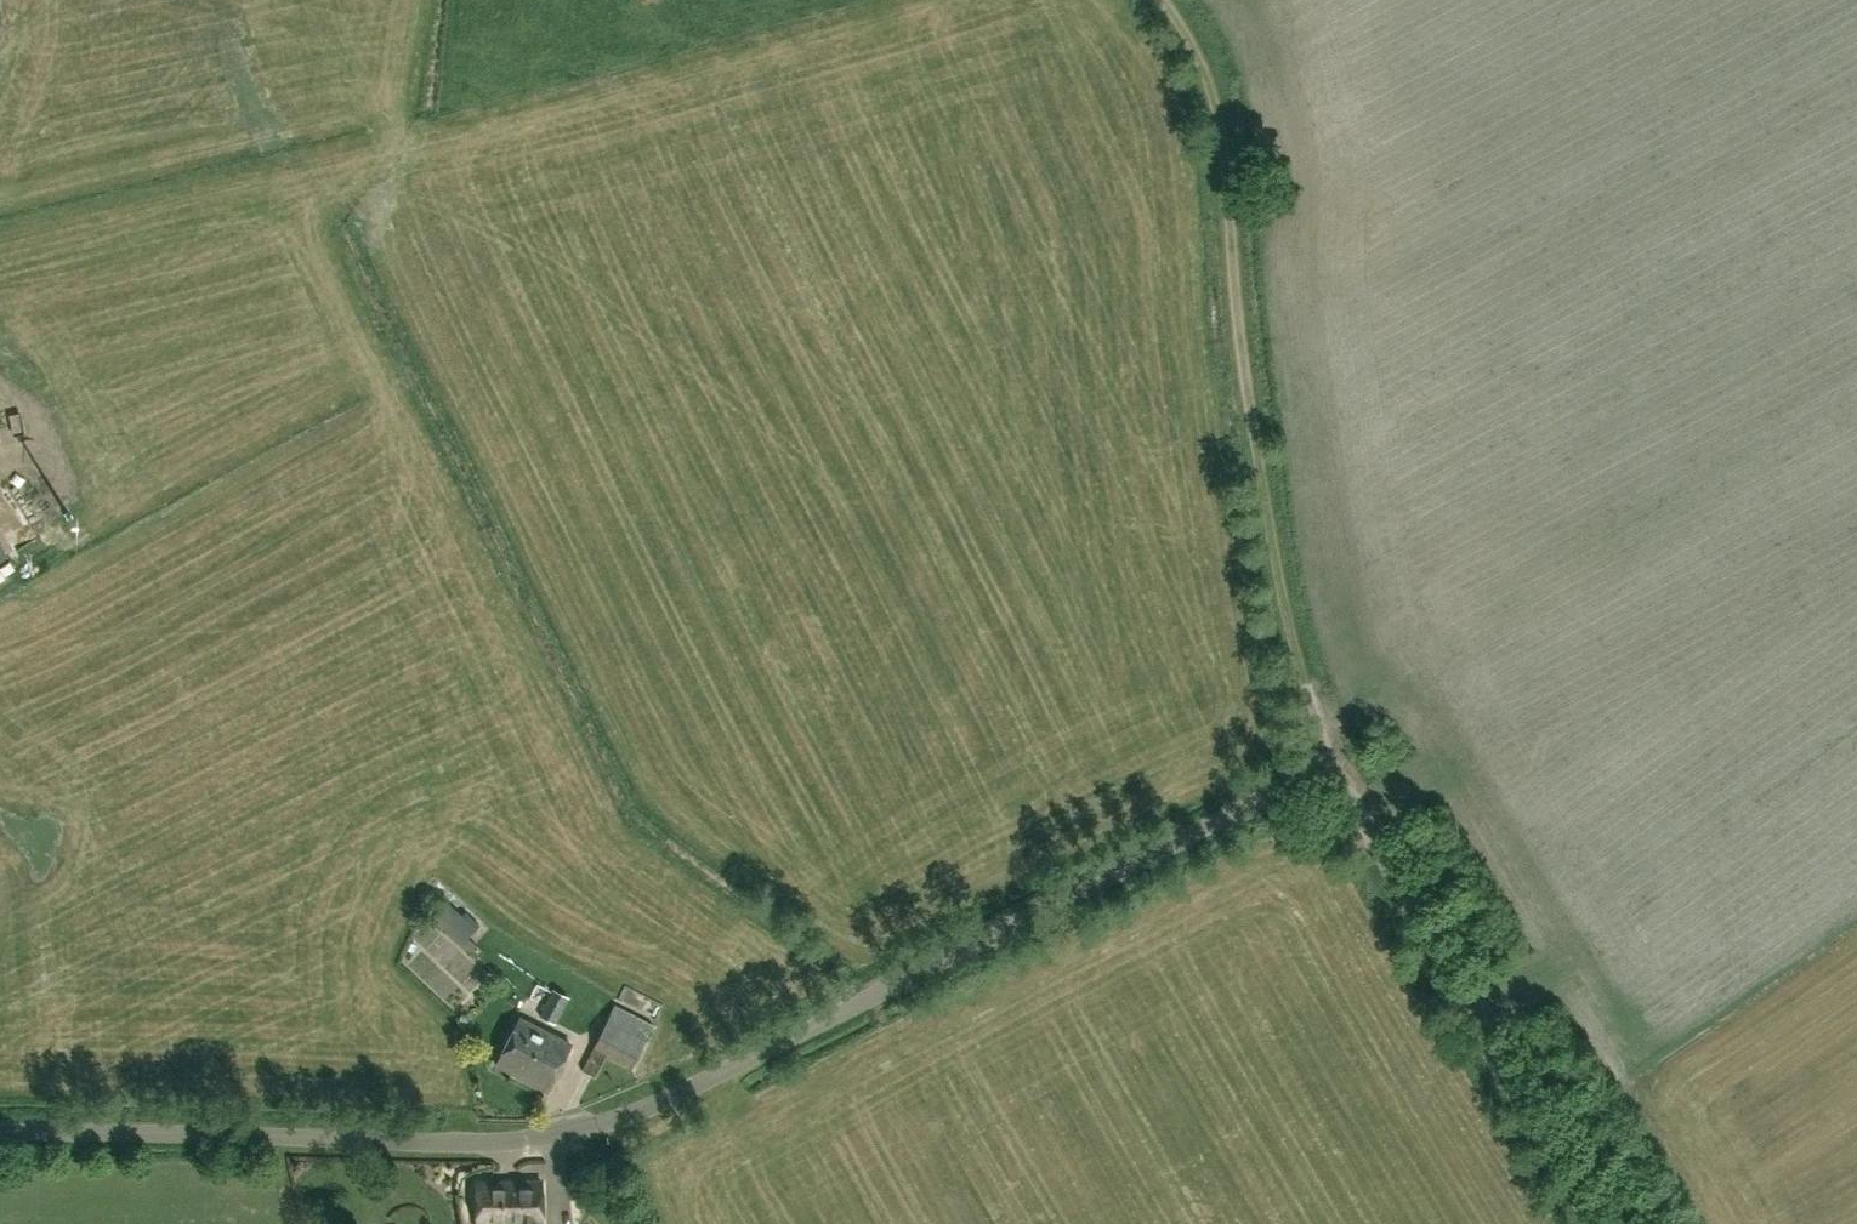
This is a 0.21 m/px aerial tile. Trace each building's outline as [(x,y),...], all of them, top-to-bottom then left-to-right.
[(452,906),(444,915),(438,921),(470,951),(477,945),(470,938),(481,925),(466,912),(463,915),(452,906)] [(556,1023),(570,997),(553,989),(539,1015),(556,1023)] [(632,1068),(654,1024),(614,1005),(582,1070),(595,1076),(606,1055),(632,1068)] [(549,1090),(571,1044),(518,1018),(495,1064),(549,1090)] [(542,1180),(476,1181),(476,1223),(542,1223),(542,1180)]
